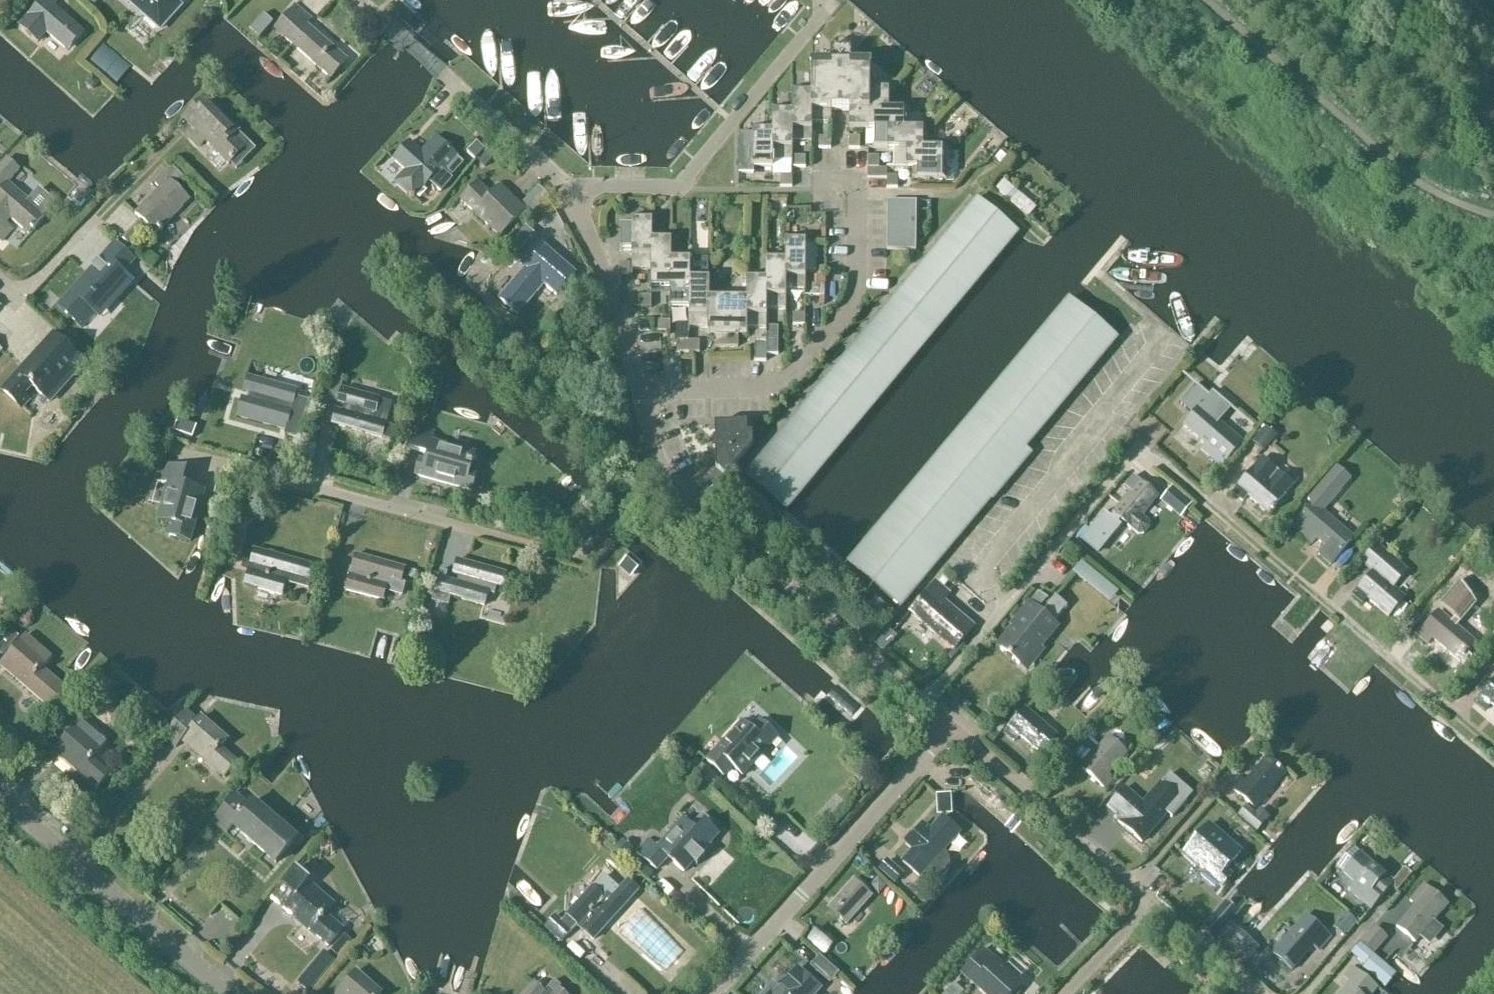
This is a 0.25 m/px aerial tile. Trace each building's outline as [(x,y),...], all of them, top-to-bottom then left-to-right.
[(58,2),(56,0),(42,0),(27,17),(18,27),(38,45),(47,34),(58,44),(67,52),(83,34),(74,25),(54,7),(58,2)] [(159,30),(180,7),(172,0),(126,0),(159,30)] [(275,31),(330,79),(347,61),(306,26),(311,20),(296,7),(275,31)] [(273,23),(264,15),(250,31),(259,39),(273,23)] [(811,66),(811,84),(830,84),(830,91),(849,91),(850,72),(850,66),(850,51),(830,51),(830,66),(811,66)] [(849,111),(848,130),(868,130),(869,111),(888,111),(888,110),(888,91),(869,91),(869,66),(850,66),(850,72),(849,111)] [(811,84),(810,91),(811,91),(811,110),(830,110),(830,111),(831,111),(849,111),(849,91),(830,91),(830,84),(811,84)] [(831,124),(831,111),(830,111),(830,110),(811,110),(811,91),(810,91),(791,90),(791,110),(792,110),(792,129),(811,130),(812,123),(831,124)] [(233,135),(237,130),(204,98),(183,119),(195,131),(190,136),(201,147),(206,142),(229,165),(246,148),(233,135)] [(811,143),(811,130),(792,129),(792,110),(791,110),(772,109),(772,129),(772,148),(792,149),(792,142),(811,143)] [(869,111),(868,130),(874,131),(874,150),(887,150),(887,130),(907,130),(907,110),(888,110),(888,111),(869,111)] [(752,168),(773,168),(773,161),(792,162),(792,149),(772,148),(772,129),(753,128),(753,134),(740,134),(740,173),(752,173),(752,168)] [(887,130),(887,150),(893,150),(893,169),(906,169),(906,150),(926,150),(926,149),(926,130),(907,130),(887,130)] [(860,138),(848,137),(848,149),(859,150),(860,138)] [(450,177),(462,164),(456,158),(456,157),(435,138),(421,153),(409,142),(393,161),(404,171),(393,184),(410,199),(416,199),(425,189),(423,188),(428,183),(441,194),(453,180),(450,177)] [(831,138),(819,138),(819,149),(831,149),(831,138)] [(945,149),(926,149),(926,150),(906,150),(906,169),(912,169),(912,180),(939,180),(939,170),(945,170),(945,149)] [(805,168),(805,157),(793,157),(793,168),(805,168)] [(879,157),(867,157),(867,169),(879,169),(879,157)] [(6,158),(0,166),(0,243),(2,245),(14,231),(7,224),(10,220),(28,236),(45,216),(9,184),(21,170),(6,158)] [(157,192),(135,214),(156,235),(187,203),(197,213),(208,202),(168,163),(148,183),(157,192)] [(1012,173),(1004,183),(1039,209),(1047,199),(1012,173)] [(792,188),(792,178),(792,177),(780,177),(780,188),(792,188)] [(886,189),(897,189),(898,177),(886,177),(886,189)] [(500,238),(524,212),(499,187),(491,196),(477,183),(460,201),(500,238)] [(996,193),(1028,220),(1035,211),(1003,185),(996,193)] [(963,215),(1005,249),(1018,234),(976,199),(963,215)] [(887,201),(887,214),(916,215),(916,202),(887,201)] [(916,226),(916,215),(887,214),(887,226),(916,226)] [(952,228),(994,263),(1005,249),(963,215),(952,228)] [(621,224),(620,251),(631,251),(631,257),(651,257),(651,237),(652,237),(652,218),(631,218),(631,224),(621,224)] [(916,226),(887,226),(886,238),(916,238),(916,226)] [(940,242),(982,277),(994,263),(952,228),(940,242)] [(651,257),(631,257),(631,270),(650,270),(650,276),(670,276),(670,257),(671,257),(671,237),(652,237),(651,237),(651,257)] [(915,251),(916,238),(886,238),(886,251),(915,251)] [(816,272),(816,244),(805,244),(805,239),(785,239),(785,258),(785,277),(805,277),(805,272),(816,272)] [(543,285),(557,296),(576,274),(539,242),(528,254),(519,265),(524,270),(499,300),(517,316),(543,285)] [(929,256),(970,291),(982,277),(940,242),(929,256)] [(135,261),(115,244),(59,307),(82,327),(96,312),(86,303),(93,295),(103,304),(126,278),(122,275),(135,261)] [(917,270),(959,305),(970,291),(929,256),(917,270)] [(690,257),(671,257),(670,257),(670,276),(650,276),(650,289),(669,289),(669,295),(689,296),(689,276),(690,276),(690,257)] [(765,258),(765,277),(766,277),(766,296),(786,296),(786,290),(805,291),(805,277),(785,277),(785,258),(765,258)] [(630,276),(630,264),(619,264),(618,276),(630,276)] [(906,284),(947,319),(959,305),(917,270),(906,284)] [(689,296),(669,295),(669,309),(688,309),(688,315),(708,315),(708,295),(709,295),(709,276),(690,276),(689,276),(689,296)] [(746,315),(766,316),(766,310),(785,310),(786,296),(766,296),(766,277),(765,277),(746,277),(746,296),(747,296),(746,315)] [(894,297),(936,332),(947,319),(906,284),(894,297)] [(824,297),(824,286),(812,286),(812,297),(824,297)] [(716,348),(727,348),(727,296),(709,295),(708,295),(708,315),(688,315),(688,328),(707,328),(707,335),(716,335),(716,348)] [(651,308),(651,296),(640,296),(640,308),(651,308)] [(746,296),(727,296),(727,348),(738,348),(738,335),(747,335),(747,329),(766,329),(766,316),(746,315),(747,296),(746,296)] [(883,311),(924,346),(936,332),(894,297),(883,311)] [(1069,297),(1056,312),(1106,354),(1119,338),(1069,297)] [(871,325),(913,360),(924,346),(883,311),(871,325)] [(1045,326),(1094,367),(1106,354),(1056,312),(1045,326)] [(793,325),(805,326),(805,314),(793,314),(793,325)] [(670,333),(670,322),(658,321),(658,332),(670,333)] [(860,339),(901,374),(913,360),(871,325),(860,339)] [(1033,340),(1083,381),(1094,367),(1045,326),(1033,340)] [(766,333),(766,355),(778,355),(778,333),(766,333)] [(32,386),(43,396),(51,403),(73,379),(86,364),(54,335),(3,391),(16,403),(15,404),(22,411),(31,400),(24,394),(32,386)] [(848,353),(890,388),(901,374),(860,339),(848,353)] [(766,355),(766,340),(755,340),(754,362),(766,362),(766,355)] [(1022,354),(1071,395),(1083,381),(1033,340),(1022,354)] [(677,353),(688,354),(688,342),(677,341),(677,353)] [(699,342),(688,342),(688,354),(699,354),(699,342)] [(836,367),(878,402),(890,388),(848,353),(836,367)] [(1010,368),(1060,409),(1071,395),(1022,354),(1010,368)] [(825,380),(867,415),(878,402),(836,367),(825,380)] [(999,381),(1048,423),(1060,409),(1010,368),(999,381)] [(250,394),(248,401),(241,399),(236,417),(287,431),(285,437),(297,440),(303,417),(291,413),(297,392),(247,378),(243,392),(250,394)] [(813,394),(855,429),(867,415),(825,380),(813,394)] [(987,395),(1036,437),(1048,423),(999,381),(987,395)] [(1179,403),(1193,415),(1184,426),(1205,444),(1201,449),(1221,467),(1242,443),(1219,423),(1232,408),(1231,407),(1227,412),(1195,385),(1179,403)] [(380,422),(382,414),(389,416),(392,404),(379,401),(342,390),(338,403),(344,405),(342,413),(336,411),(332,424),(392,441),(396,426),(380,422)] [(802,408),(844,443),(855,429),(813,394),(802,408)] [(977,408),(1026,449),(1036,437),(987,395),(977,408)] [(790,422),(832,457),(844,443),(802,408),(790,422)] [(957,431),(1011,477),(1030,453),(977,408),(957,431)] [(779,435),(821,470),(832,457),(790,422),(779,435)] [(747,439),(746,425),(714,425),(715,470),(725,478),(752,445),(752,439),(747,439)] [(1277,438),(1264,427),(1251,442),(1264,453),(1277,438)] [(419,463),(415,476),(472,491),(476,478),(469,476),(475,455),(431,443),(434,433),(415,428),(409,451),(434,458),(432,466),(419,463)] [(937,455),(991,500),(1011,477),(957,431),(937,455)] [(767,449),(809,484),(821,470),(779,435),(767,449)] [(756,463),(798,498),(809,484),(767,449),(756,463)] [(925,470),(979,515),(991,500),(937,455),(925,470)] [(1232,492),(1243,501),(1247,497),(1269,515),(1286,494),(1294,485),(1262,458),(1254,468),(1232,492)] [(756,463),(744,477),(786,512),(798,498),(756,463)] [(188,542),(202,491),(190,488),(189,495),(181,492),(187,471),(163,464),(159,481),(169,484),(158,520),(171,524),(170,529),(178,532),(176,538),(188,542)] [(1353,480),(1337,466),(1309,500),(1314,505),(1294,529),(1311,544),(1316,539),(1325,547),(1318,555),(1330,566),(1354,539),(1324,513),(1353,480)] [(912,485),(966,530),(979,515),(925,470),(912,485)] [(1144,536),(1150,529),(1149,523),(1142,517),(1158,497),(1134,477),(1125,487),(1130,492),(1112,513),(1132,529),(1131,531),(1137,536),(1144,536)] [(899,501),(953,546),(966,530),(912,485),(899,501)] [(1160,501),(1181,518),(1191,505),(1171,488),(1160,501)] [(888,514),(942,559),(953,546),(899,501),(888,514)] [(873,532),(927,577),(942,559),(888,514),(873,532)] [(860,547),(914,592),(927,577),(873,532),(860,547)] [(1373,571),(1353,595),(1363,604),(1367,599),(1389,617),(1405,599),(1393,588),(1408,571),(1376,544),(1362,561),(1373,571)] [(860,547),(847,563),(901,608),(914,592),(860,547)] [(309,590),(315,568),(253,551),(244,585),(282,595),(285,583),(309,590)] [(405,570),(355,556),(351,569),(350,569),(348,576),(349,577),(345,590),(383,601),(386,591),(398,595),(405,570)] [(507,575),(456,561),(453,574),(459,576),(457,584),(444,580),(446,572),(440,571),(434,592),(485,606),(488,594),(494,595),(496,586),(503,588),(507,575)] [(1086,565),(1077,575),(1114,606),(1123,595),(1086,565)] [(936,583),(935,584),(910,613),(954,650),(974,628),(943,601),(949,595),(946,592),(936,583)] [(1460,598),(1450,590),(1438,603),(1448,612),(1460,598)] [(1068,607),(1056,597),(1050,604),(1047,601),(1048,600),(1038,592),(1011,626),(1016,630),(1001,650),(1009,657),(1019,665),(1027,672),(1046,649),(1044,647),(1062,625),(1056,621),(1068,607)] [(1438,611),(1418,636),(1428,644),(1433,639),(1460,663),(1476,644),(1438,611)] [(9,629),(0,640),(0,655),(2,657),(19,638),(9,629)] [(69,691),(43,669),(52,658),(26,635),(7,657),(12,661),(5,669),(52,710),(69,691)] [(1476,701),(1486,710),(1491,705),(1493,708),(1493,681),(1476,701)] [(1025,709),(1004,732),(1014,741),(1019,736),(1040,755),(1057,736),(1025,709)] [(187,712),(164,738),(176,748),(182,741),(224,778),(238,763),(221,748),(227,741),(201,718),(198,722),(187,712)] [(767,729),(769,727),(762,720),(752,732),(742,723),(707,762),(723,777),(732,767),(742,776),(777,738),(767,729)] [(73,729),(61,744),(66,748),(59,756),(97,789),(110,774),(93,759),(100,752),(73,729)] [(1081,768),(1105,789),(1114,779),(1108,775),(1127,753),(1108,737),(1081,768)] [(1240,778),(1231,789),(1256,809),(1285,774),(1266,758),(1245,783),(1240,778)] [(1142,804),(1125,788),(1107,808),(1117,816),(1115,818),(1142,843),(1163,818),(1167,822),(1194,791),(1171,771),(1142,804)] [(296,839),(279,825),(253,803),(249,806),(236,795),(213,822),(227,834),(233,826),(276,863),(287,850),(296,839)] [(1255,816),(1246,808),(1238,817),(1257,834),(1269,819),(1259,811),(1255,816)] [(691,827),(684,820),(658,848),(649,839),(637,853),(656,870),(672,853),(678,859),(673,864),(684,873),(693,862),(697,866),(705,858),(701,854),(718,834),(709,826),(712,823),(703,814),(691,827)] [(944,852),(960,833),(942,817),(930,831),(923,824),(906,844),(913,851),(903,862),(920,878),(921,877),(925,879),(930,881),(935,881),(939,880),(943,877),(947,873),(949,869),(949,864),(949,860),(947,855),(944,852)] [(1184,855),(1221,888),(1231,877),(1225,872),(1241,853),(1209,826),(1184,855)] [(1373,907),(1394,883),(1359,853),(1342,872),(1367,894),(1363,899),(1373,907)] [(904,876),(889,863),(881,872),(896,885),(904,876)] [(344,928),(327,913),(330,910),(337,902),(310,880),(296,867),(270,898),(327,948),(339,934),(344,928)] [(593,940),(639,890),(629,881),(614,897),(607,891),(603,896),(593,887),(561,923),(555,917),(545,927),(562,942),(581,920),(587,926),(583,931),(593,940)] [(853,881),(829,908),(847,924),(871,897),(853,881)] [(1396,927),(1415,943),(1443,911),(1448,905),(1424,884),(1419,891),(1410,901),(1415,906),(1396,927)] [(1231,921),(1216,908),(1200,927),(1215,940),(1231,921)] [(1352,931),(1368,918),(1361,910),(1345,923),(1352,931)] [(1318,951),(1330,936),(1306,916),(1273,954),(1292,971),(1313,946),(1318,951)] [(1250,937),(1233,923),(1221,937),(1238,951),(1250,937)] [(1396,945),(1373,926),(1362,940),(1385,959),(1396,945)] [(309,977),(319,984),(341,953),(331,947),(309,977)] [(1393,973),(1379,961),(1362,947),(1354,957),(1365,966),(1364,968),(1384,985),(1393,973)] [(961,974),(983,993),(1011,993),(1020,983),(983,949),(961,974)] [(820,957),(811,967),(826,980),(835,970),(820,957)] [(799,968),(775,993),(816,993),(821,988),(799,968)] [(1377,989),(1353,968),(1344,978),(1349,983),(1339,993),(1372,993),(1377,989)] [(342,987),(348,991),(345,993),(381,993),(355,972),(342,987)] [(559,989),(561,987),(554,981),(544,992),(535,984),(526,993),(565,993),(559,989)] [(945,993),(963,993),(964,993),(954,984),(945,993)]
